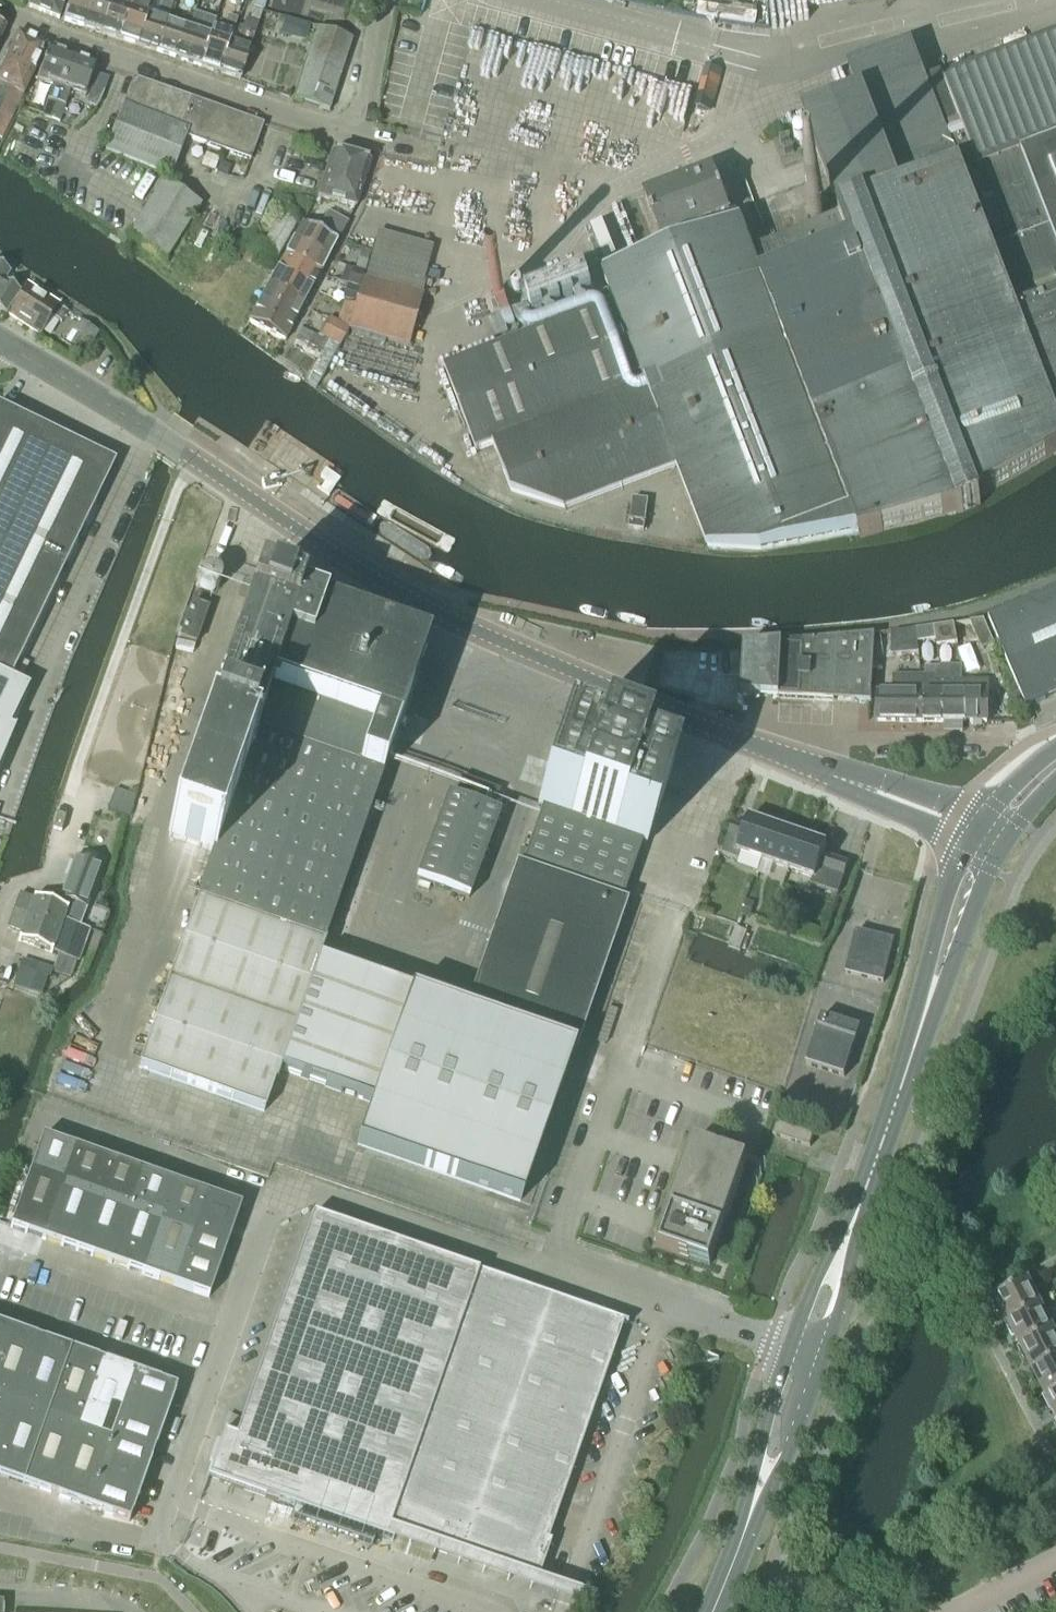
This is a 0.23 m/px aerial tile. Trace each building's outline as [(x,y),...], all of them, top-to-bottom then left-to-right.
[(67,0),(33,0),(30,9),(37,12),(60,21),(67,0)] [(93,0),(73,0),(66,22),(84,28),(93,0)] [(84,28),(103,34),(114,0),(93,0),(84,28)] [(103,34),(119,40),(131,5),(129,4),(130,1),(135,2),(136,0),(114,0),(103,34)] [(147,8),(150,0),(136,0),(135,2),(130,1),(129,4),(131,5),(119,40),(138,46),(148,17),(145,16),(147,8)] [(175,0),(162,0),(157,14),(169,18),(175,0)] [(245,0),(230,0),(229,4),(242,8),(245,0)] [(186,30),(176,59),(181,61),(201,69),(215,26),(216,23),(196,15),(193,24),(194,25),(191,32),(186,30)] [(157,53),(167,23),(148,17),(138,46),(157,53)] [(230,45),(229,45),(237,21),(227,18),(223,29),(215,26),(201,69),(221,74),(230,45)] [(241,80),(259,26),(244,21),(236,47),(230,45),(221,74),(241,81),(241,80)] [(167,23),(157,53),(176,59),(186,30),(167,23)] [(330,112),(352,43),(319,32),(297,102),(330,112)] [(35,74),(47,48),(18,35),(8,58),(14,61),(12,64),(35,74)] [(445,372),(476,453),(492,446),(512,496),(564,513),(676,470),(707,551),(761,555),(839,541),(857,538),(858,540),(959,515),(959,516),(981,506),(979,501),(1055,455),(1055,41),(1035,49),(999,63),(991,66),(960,78),(955,80),(942,85),(940,78),(924,85),(910,48),(849,71),(860,100),(804,121),(842,219),(751,254),(740,224),(602,277),(614,307),(445,372)] [(51,121),(73,59),(62,55),(61,52),(55,50),(52,52),(50,51),(38,82),(54,87),(43,118),(51,121)] [(35,74),(12,64),(14,61),(8,58),(0,76),(0,83),(1,84),(0,84),(19,94),(24,98),(35,74)] [(51,121),(60,124),(71,94),(85,99),(96,67),(93,66),(92,63),(86,61),(83,62),(73,59),(51,121)] [(100,103),(108,79),(97,76),(87,105),(95,108),(100,103)] [(251,163),(264,127),(135,80),(123,107),(107,152),(173,177),(186,139),(251,163)] [(0,85),(0,95),(21,104),(24,98),(19,94),(0,84),(0,85)] [(16,114),(21,104),(0,95),(0,106),(16,114)] [(16,114),(0,106),(0,118),(11,123),(16,114)] [(11,123),(0,118),(0,129),(7,132),(11,123)] [(317,199),(356,209),(369,167),(331,154),(317,199)] [(662,243),(730,216),(712,172),(644,198),(662,243)] [(166,262),(202,206),(162,181),(127,238),(166,262)] [(328,213),(318,232),(337,243),(338,243),(348,224),(347,223),(328,213)] [(272,274),(299,225),(283,216),(256,266),(272,274)] [(328,258),(337,243),(318,232),(302,224),(293,240),(328,258)] [(321,274),(328,258),(293,240),(285,255),(321,274)] [(313,289),(321,274),(285,255),(277,270),(313,289)] [(9,275),(0,269),(0,314),(5,317),(20,294),(4,284),(9,275)] [(305,304),(313,289),(277,270),(268,285),(305,304)] [(365,274),(353,270),(347,285),(349,286),(360,290),(363,280),(365,274)] [(413,348),(427,297),(363,280),(360,290),(355,308),(350,326),(349,330),(413,348)] [(297,320),(305,304),(268,285),(260,300),(297,320)] [(355,308),(360,290),(349,286),(344,304),(355,308)] [(67,315),(56,308),(27,289),(9,317),(38,336),(50,317),(61,324),(67,315)] [(285,343),(297,320),(260,300),(248,322),(249,322),(248,323),(285,343)] [(350,326),(355,308),(344,304),(343,303),(337,324),(348,329),(350,326)] [(338,348),(348,329),(337,324),(327,319),(320,336),(319,338),(328,343),(338,348)] [(85,353),(97,335),(79,323),(73,333),(78,335),(72,345),(85,353)] [(328,343),(319,338),(301,329),(296,340),(322,353),(328,343)] [(322,380),(338,348),(328,343),(322,353),(311,373),(322,380)] [(62,572),(114,464),(0,408),(0,748),(28,690),(9,681),(62,572)] [(644,532),(648,501),(633,499),(628,530),(644,532)] [(323,944),(395,737),(424,652),(299,608),(300,605),(296,604),(303,585),(283,578),(276,597),(254,589),(167,838),(212,854),(138,1069),(263,1112),(273,1084),(275,1084),(280,1072),(318,962),(324,945),(323,944)] [(1027,604),(1055,672),(1055,592),(1027,604)] [(1055,696),(1055,672),(1027,604),(988,620),(1025,709),(1055,696)] [(195,645),(207,611),(191,605),(179,639),(195,645)] [(981,652),(994,646),(983,621),(969,623),(981,652)] [(934,649),(954,646),(952,626),(931,629),(932,639),(933,642),(934,649)] [(914,645),(933,642),(932,639),(931,629),(913,632),(914,645)] [(915,654),(914,645),(913,632),(890,635),(889,657),(915,654)] [(738,698),(868,705),(872,638),(741,650),(738,698)] [(918,726),(940,726),(939,669),(926,669),(926,678),(917,678),(918,726)] [(961,685),(945,685),(945,669),(939,669),(940,726),(962,726),(961,685)] [(897,726),(918,726),(917,678),(889,678),(889,695),(874,695),(874,724),(897,724),(897,726)] [(962,726),(984,726),(984,685),(961,685),(962,726)] [(575,1051),(626,907),(620,905),(640,847),(645,848),(667,783),(634,771),(645,739),(621,731),(614,752),(594,745),(591,756),(559,745),(536,811),(540,812),(520,869),(515,868),(464,1013),(573,1051),(575,1051)] [(491,814),(499,793),(463,780),(455,801),(447,798),(416,881),(467,900),(499,817),(491,814)] [(763,864),(775,829),(749,820),(745,831),(732,827),(722,856),(738,862),(741,856),(763,864)] [(789,873),(801,839),(775,829),(763,864),(789,873)] [(825,893),(835,863),(822,858),(826,848),(801,839),(789,873),(813,881),(811,888),(825,893)] [(19,896),(7,929),(8,929),(21,934),(17,942),(50,954),(51,954),(57,956),(56,958),(53,967),(52,971),(51,973),(53,974),(69,980),(75,963),(77,963),(89,931),(79,928),(100,869),(74,860),(59,899),(69,903),(66,910),(65,910),(53,905),(34,899),(33,898),(32,901),(19,896)] [(838,897),(848,867),(835,863),(825,893),(838,897)] [(884,986),(895,944),(856,934),(846,976),(884,986)] [(21,961),(12,987),(41,997),(47,979),(47,978),(49,979),(51,973),(52,971),(21,961)] [(573,1051),(464,1013),(318,962),(280,1072),(371,1104),(357,1145),(519,1202),(573,1051)] [(844,1079),(859,1031),(821,1019),(806,1068),(844,1079)] [(794,1145),(799,1132),(777,1125),(773,1138),(794,1145)] [(810,1150),(814,1137),(799,1132),(794,1145),(810,1150)] [(64,1181),(75,1150),(42,1138),(31,1169),(64,1181)] [(747,1162),(723,1154),(693,1143),(667,1220),(671,1221),(665,1237),(663,1237),(661,1238),(660,1239),(659,1240),(659,1241),(659,1242),(659,1243),(659,1244),(660,1245),(662,1246),(661,1249),(657,1247),(656,1249),(710,1267),(747,1162)] [(97,1192),(108,1162),(75,1150),(64,1181),(97,1192)] [(130,1204),(141,1174),(108,1162),(97,1192),(130,1204)] [(43,1241),(64,1181),(31,1169),(10,1229),(43,1241)] [(163,1216),(174,1185),(141,1174),(130,1204),(163,1216)] [(76,1253),(97,1192),(64,1181),(43,1241),(76,1253)] [(196,1227),(206,1197),(174,1185),(163,1216),(196,1227)] [(109,1264),(130,1204),(97,1192),(76,1253),(109,1264)] [(229,1239),(240,1209),(206,1197),(196,1227),(229,1239)] [(141,1276),(163,1216),(130,1204),(109,1264),(141,1276)] [(174,1288),(185,1257),(196,1227),(163,1216),(141,1276),(174,1288)] [(379,1540),(472,1272),(312,1216),(234,1439),(223,1435),(207,1480),(294,1510),(291,1519),(371,1547),(374,1538),(379,1540)] [(218,1269),(229,1239),(196,1227),(185,1257),(218,1269)] [(208,1299),(218,1269),(185,1257),(174,1288),(208,1299)] [(546,1544),(623,1325),(472,1272),(379,1540),(391,1544),(395,1534),(536,1583),(550,1545),(546,1544)] [(1007,1326),(1041,1308),(1028,1283),(994,1301),(1007,1326)] [(1019,1350),(1053,1333),(1041,1308),(1007,1326),(1019,1350)] [(8,1330),(0,1328),(0,1353),(8,1330)] [(39,1341),(8,1330),(0,1353),(0,1403),(15,1408),(39,1341)] [(1055,1362),(1055,1338),(1053,1333),(1019,1350),(1032,1375),(1055,1362)] [(46,1419),(70,1352),(39,1341),(15,1408),(46,1419)] [(77,1430),(100,1363),(70,1352),(46,1419),(77,1430)] [(1055,1392),(1055,1362),(1032,1375),(1044,1398),(1055,1392)] [(107,1441),(119,1408),(131,1374),(100,1363),(77,1430),(107,1441)] [(163,1424),(175,1390),(131,1374),(119,1408),(163,1424)] [(1044,1398),(1055,1421),(1055,1392),(1044,1398)] [(15,1408),(0,1403),(0,1451),(15,1408)] [(46,1419),(15,1408),(0,1451),(0,1478),(22,1486),(46,1419)] [(152,1457),(163,1424),(119,1408),(107,1441),(152,1457)] [(53,1497),(77,1430),(46,1419),(22,1486),(53,1497)] [(84,1508),(96,1474),(107,1441),(77,1430),(53,1497),(84,1508)] [(140,1489),(152,1457),(107,1441),(96,1474),(140,1489)] [(128,1523),(140,1489),(96,1474),(84,1508),(128,1523)]
